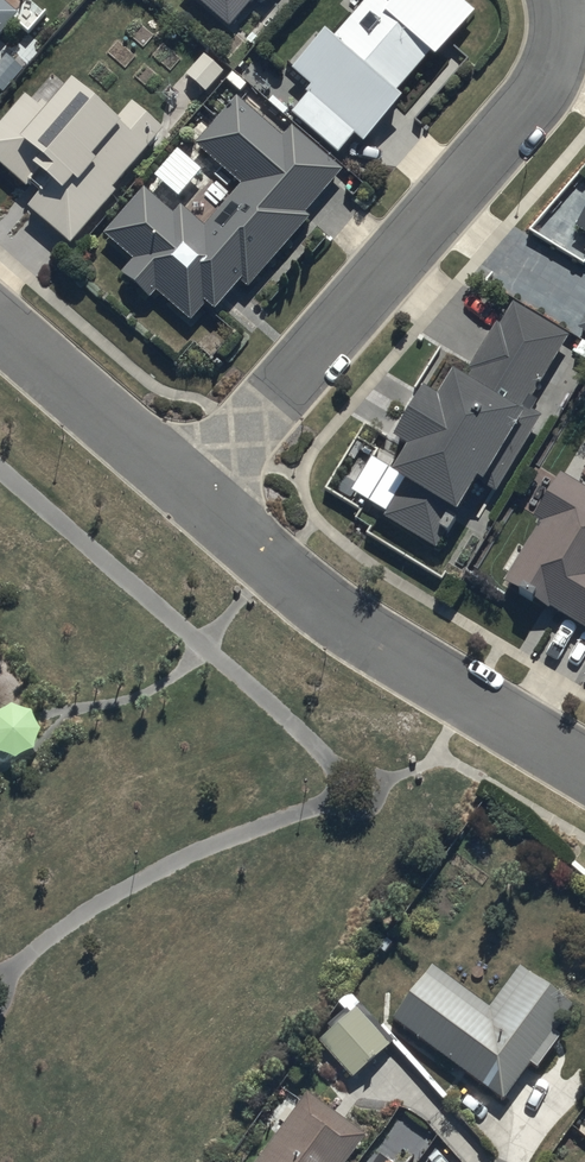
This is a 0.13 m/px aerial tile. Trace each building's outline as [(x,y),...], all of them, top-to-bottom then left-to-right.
[(4,27),(6,29),(22,10),(9,0),(0,0),(0,32),(4,27)] [(231,26),(253,0),(200,0),(231,26)] [(339,151),(355,132),(365,141),(406,93),(399,88),(433,48),(438,52),(476,8),(467,0),(365,0),(338,32),(328,24),(319,35),(315,32),(291,59),(295,61),(279,79),(258,60),(243,78),(233,69),(227,77),(242,90),(248,82),(284,113),(289,108),(339,151)] [(164,126),(134,100),(122,114),(75,74),(51,103),(45,98),(42,102),(27,90),(0,121),(0,161),(28,185),(31,181),(41,189),(28,205),(74,243),(120,189),(115,185),(164,126)] [(250,284),(311,214),(307,210),(344,166),(294,123),(283,136),(236,96),(196,142),(242,182),(205,224),(182,204),(175,212),(145,186),(105,231),(135,258),(124,271),(152,296),(158,290),(192,319),(208,300),(217,308),(243,278),(250,284)] [(533,395),(570,335),(512,299),(468,371),(459,366),(443,391),(428,382),(397,432),(411,440),(371,505),(439,547),(480,480),(497,490),(544,413),(533,407),(539,398),(533,395)] [(560,471),(535,515),(541,519),(506,580),(584,626),(584,486),(560,471)] [(431,962),(393,1018),(504,1099),(532,1061),(539,1066),(562,1034),(555,1029),(576,1001),(523,963),(492,1006),(431,962)] [(358,1001),(320,1034),(354,1075),(392,1042),(358,1001)] [(367,1132),(308,1090),(257,1161),(346,1161),(367,1132)] [(373,1161),(406,1161),(412,1154),(419,1159),(435,1137),(407,1116),(373,1161)]
